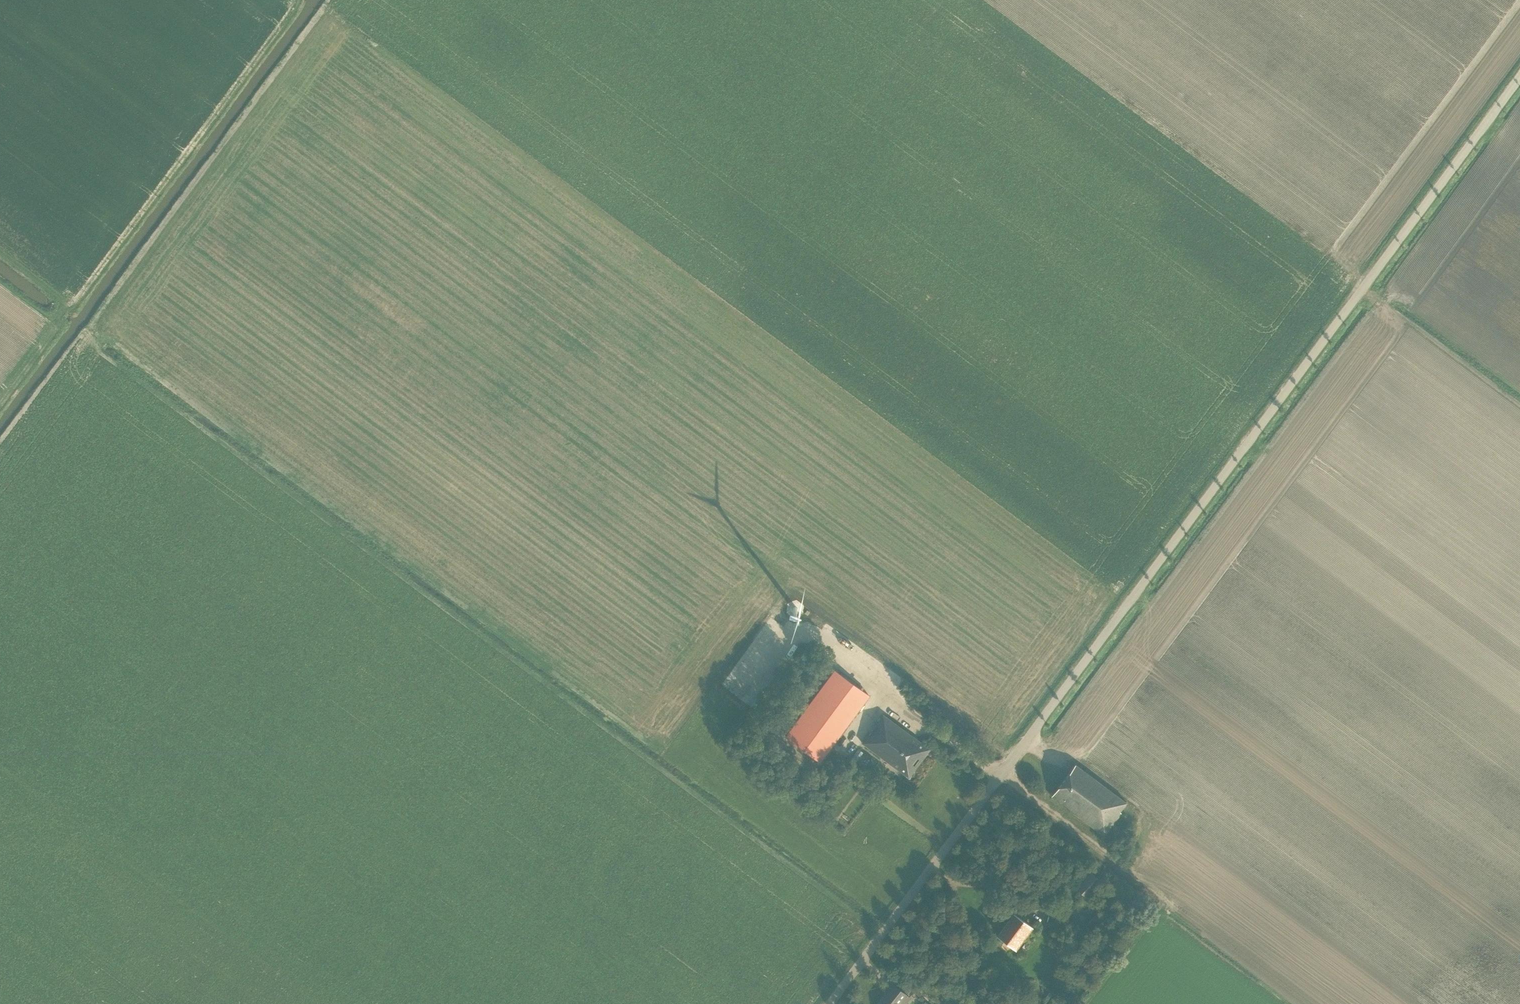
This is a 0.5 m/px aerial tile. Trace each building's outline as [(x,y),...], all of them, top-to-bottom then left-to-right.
[(821,762),(826,755),(870,696),(835,670),(786,736),(821,762)] [(909,777),(926,755),(930,749),(914,738),(914,737),(884,715),(863,743),(909,777)] [(1128,802),(1076,764),(1052,797),(1105,836),(1123,813),(1121,812),(1128,802)] [(806,791),(808,788),(797,780),(792,787),(802,795),(801,795),(807,799),(811,795),(806,791)] [(1102,880),(1092,871),(1077,887),(1087,896),(1102,880)] [(1017,948),(1033,927),(1015,914),(999,934),(1017,948)] [(911,998),(897,987),(894,992),(889,989),(885,995),(886,995),(880,1003),(901,1003),(902,1003),(903,1003),(906,1003),(911,998)]
